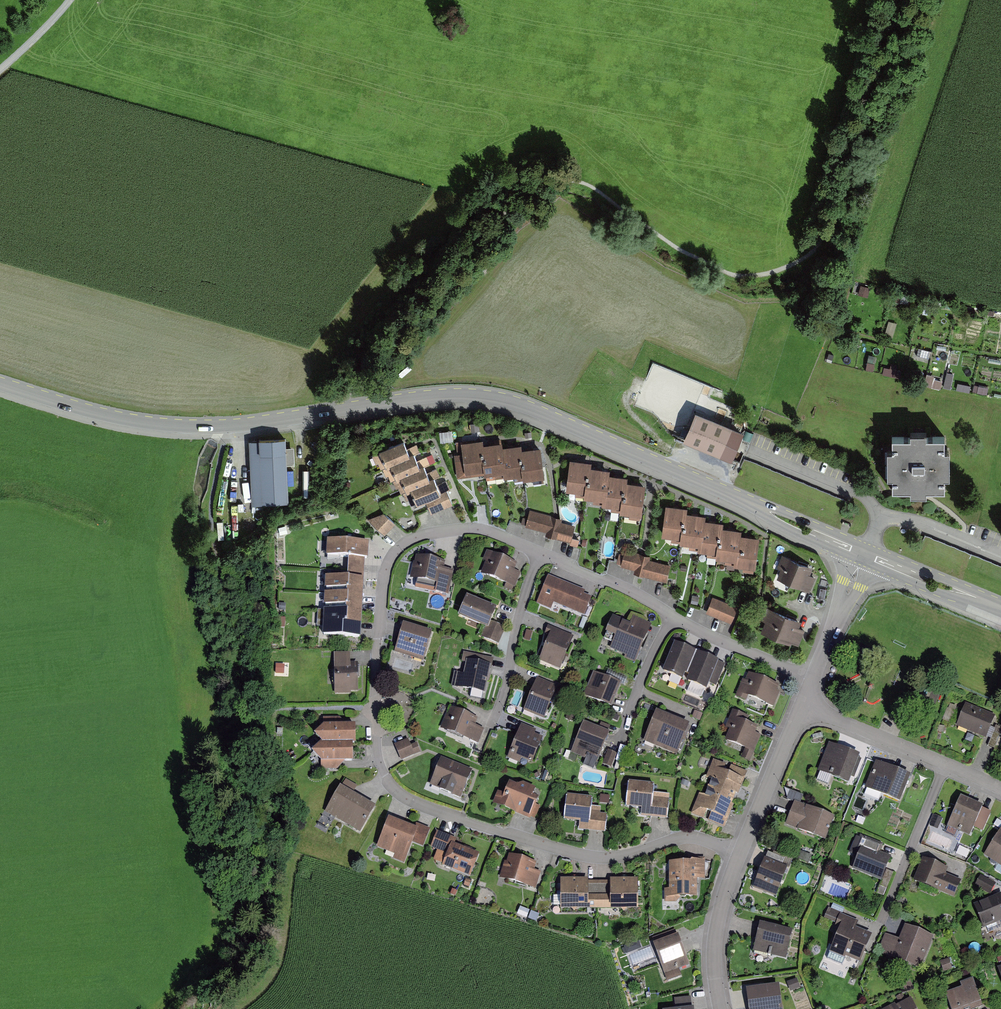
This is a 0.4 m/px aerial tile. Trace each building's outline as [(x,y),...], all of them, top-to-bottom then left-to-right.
[(887,336),(894,337),(896,322),(889,321),(887,336)] [(927,385),(942,387),(943,379),(928,377),(927,385)] [(732,427),(695,412),(683,442),(720,457),(732,427)] [(910,435),(892,435),(892,449),(887,449),(887,477),(892,477),(892,488),(911,488),(911,494),(926,493),(926,489),(945,489),(945,478),(950,478),(950,448),(945,448),(945,435),(926,435),(926,430),(910,430),(910,435)] [(294,447),(286,447),(285,438),(258,439),(258,440),(249,441),(252,505),(288,503),(286,464),(295,464),(294,447)] [(485,473),(482,446),(482,442),(461,444),(465,475),(485,473)] [(390,467),(409,458),(403,443),(379,453),(386,468),(390,467)] [(504,475),(501,449),(501,444),(482,446),(485,473),(486,477),(504,475)] [(520,447),(501,449),(504,475),(505,480),(524,478),(521,452),(520,447)] [(541,449),(521,452),(524,478),(524,482),(544,480),(541,449)] [(400,479),(420,471),(414,457),(409,458),(390,467),(396,481),(400,479)] [(570,461),(566,493),(587,495),(590,469),(590,464),(570,461)] [(410,491),(430,483),(424,469),(420,471),(400,479),(406,493),(410,491)] [(608,471),(590,469),(587,495),(586,500),(605,503),(608,477),(608,471)] [(626,479),(608,477),(605,503),(604,508),(622,510),(625,484),(626,479)] [(426,503),(441,497),(440,494),(434,481),(430,483),(410,491),(417,507),(426,503)] [(645,487),(625,484),(622,510),(622,515),(641,518),(645,487)] [(431,515),(453,506),(447,492),(440,494),(441,497),(426,503),(431,515)] [(666,507),(661,538),(682,541),(685,515),(686,510),(666,507)] [(563,517),(529,509),(526,526),(546,530),(545,535),(572,541),(576,525),(561,522),(563,517)] [(368,520),(385,536),(395,524),(383,514),(368,520)] [(704,517),(685,515),(682,541),(681,546),(700,548),(703,522),(704,517)] [(722,524),(703,522),(700,548),(699,553),(718,556),(721,530),(722,524)] [(740,532),(721,530),(718,556),(717,561),(736,563),(740,537),(740,532)] [(759,540),(740,537),(736,563),(736,568),(755,571),(759,540)] [(369,542),(326,540),(326,557),(351,558),(350,577),(325,575),(324,588),(348,589),(348,594),(325,593),(324,603),(347,604),(347,611),(323,610),(323,622),(345,624),(344,636),(361,637),(365,557),(368,558),(369,542)] [(620,566),(634,570),(634,573),(666,582),(671,565),(650,560),(651,556),(625,549),(624,554),(619,553),(617,563),(621,564),(620,566)] [(521,573),(514,570),(517,563),(486,550),(482,560),(485,562),(481,574),(506,584),(504,588),(512,591),(513,587),(515,588),(521,573)] [(416,555),(414,562),(413,562),(410,578),(437,583),(435,592),(436,592),(445,594),(449,595),(454,570),(444,568),(446,561),(416,555)] [(810,576),(813,569),(782,556),(777,569),(781,570),(777,580),(810,593),(816,578),(810,576)] [(551,609),(554,603),(584,616),(592,597),(584,594),(585,590),(548,575),(537,604),(551,609)] [(497,608),(467,595),(458,616),(485,628),(489,629),(492,622),(497,608)] [(712,596),(706,613),(731,623),(738,607),(712,596)] [(765,623),(761,634),(791,646),(792,644),(798,646),(805,631),(799,628),(801,622),(767,608),(761,621),(765,623)] [(633,623),(613,615),(606,632),(615,635),(610,648),(626,654),(624,659),(635,663),(650,624),(634,618),(633,623)] [(492,622),(489,629),(485,628),(481,637),(499,644),(506,628),(492,622)] [(432,632),(403,623),(394,652),(423,661),(432,632)] [(539,660),(560,669),(574,636),(548,625),(545,633),(550,635),(539,660)] [(725,663),(676,641),(663,670),(706,689),(708,683),(715,686),(725,663)] [(351,653),(335,652),(334,692),(357,693),(357,663),(351,663),(351,653)] [(492,658),(463,652),(461,662),(466,663),(463,674),(458,673),(454,672),(451,686),(455,687),(473,691),(484,693),(485,693),(492,658)] [(621,683),(593,672),(583,695),(612,707),(621,683)] [(748,697),(774,707),(780,692),(777,691),(779,685),(748,672),(745,680),(743,679),(735,697),(746,701),(748,697)] [(537,677),(523,711),(544,719),(558,686),(537,677)] [(956,726),(986,739),(995,716),(966,703),(956,726)] [(446,713),(440,728),(478,744),(484,729),(476,725),(478,718),(450,707),(448,714),(446,713)] [(725,741),(745,749),(741,758),(750,761),(754,753),(761,735),(755,733),(758,727),(741,720),(743,714),(732,709),(725,728),(729,730),(725,741)] [(644,741),(676,755),(689,724),(657,710),(644,741)] [(610,732),(584,721),(570,753),(585,759),(587,754),(599,759),(610,732)] [(356,723),(322,724),(322,744),(319,744),(320,771),(337,770),(345,760),(353,760),(353,744),(357,744),(356,723)] [(537,729),(521,723),(507,758),(519,763),(521,759),(532,763),(543,738),(535,734),(537,729)] [(394,745),(401,761),(421,752),(417,743),(411,745),(408,739),(394,745)] [(860,754),(829,742),(817,771),(848,784),(860,754)] [(608,750),(602,764),(611,768),(617,753),(608,750)] [(462,794),(472,770),(441,757),(429,785),(443,791),(445,787),(462,794)] [(711,781),(708,789),(734,799),(736,794),(738,794),(747,772),(714,758),(705,779),(711,781)] [(911,775),(876,761),(865,788),(900,803),(911,775)] [(654,784),(629,781),(627,807),(630,807),(641,808),(641,815),(641,816),(667,819),(669,794),(653,793),(654,784)] [(505,792),(498,789),(493,803),(516,813),(516,814),(530,819),(531,817),(535,819),(540,806),(536,805),(539,798),(533,796),(536,788),(523,782),(517,785),(509,782),(505,792)] [(375,806),(340,786),(324,813),(359,833),(375,806)] [(734,805),(732,804),(734,799),(708,789),(705,796),(699,793),(691,814),(724,828),(734,805)] [(983,808),(951,794),(939,823),(970,837),(973,829),(982,833),(990,815),(982,811),(983,808)] [(592,797),(567,795),(566,809),(565,819),(565,820),(579,822),(579,831),(604,833),(606,814),(600,813),(601,807),(591,806),(592,797)] [(835,817),(795,801),(786,825),(825,841),(835,817)] [(416,829),(389,818),(377,847),(395,854),(393,858),(404,862),(412,842),(423,846),(429,830),(417,825),(416,829)] [(984,856),(1000,867),(1000,829),(984,856)] [(457,839),(437,831),(430,847),(447,854),(442,866),(470,877),(480,854),(455,844),(457,839)] [(882,847),(861,837),(854,853),(858,855),(852,869),(881,881),(891,859),(879,854),(882,847)] [(537,863),(509,854),(501,880),(535,891),(541,872),(535,870),(537,863)] [(690,861),(669,862),(669,889),(664,889),(664,902),(676,902),(680,897),(697,897),(697,879),(705,879),(705,858),(693,858),(690,861)] [(788,867),(764,858),(760,870),(757,876),(756,881),(753,887),(753,888),(776,897),(776,896),(779,890),(780,885),(783,879),(788,867)] [(948,868),(923,858),(913,881),(954,898),(961,880),(946,874),(948,868)] [(981,875),(977,886),(993,892),(998,881),(981,875)] [(560,909),(599,909),(599,881),(588,881),(588,878),(560,878),(560,909)] [(610,881),(599,881),(599,909),(638,908),(638,878),(610,878),(610,881)] [(973,904),(983,928),(1000,921),(1000,893),(973,904)] [(857,921),(840,915),(836,926),(839,928),(831,951),(862,963),(872,935),(854,929),(857,921)] [(793,932),(760,924),(753,952),(786,960),(793,932)] [(898,940),(885,935),(878,952),(922,969),(934,937),(904,926),(898,940)] [(678,935),(653,944),(667,982),(682,977),(679,969),(690,965),(678,935)] [(946,994),(951,1008),(964,1008),(981,1004),(974,980),(960,984),(962,989),(946,994)] [(746,988),(748,1002),(749,1008),(782,1008),(782,1006),(781,998),(779,984),(746,988)] [(691,998),(674,999),(675,1008),(692,1008),(691,998)] [(886,1008),(914,1008),(909,998),(886,1008)]
